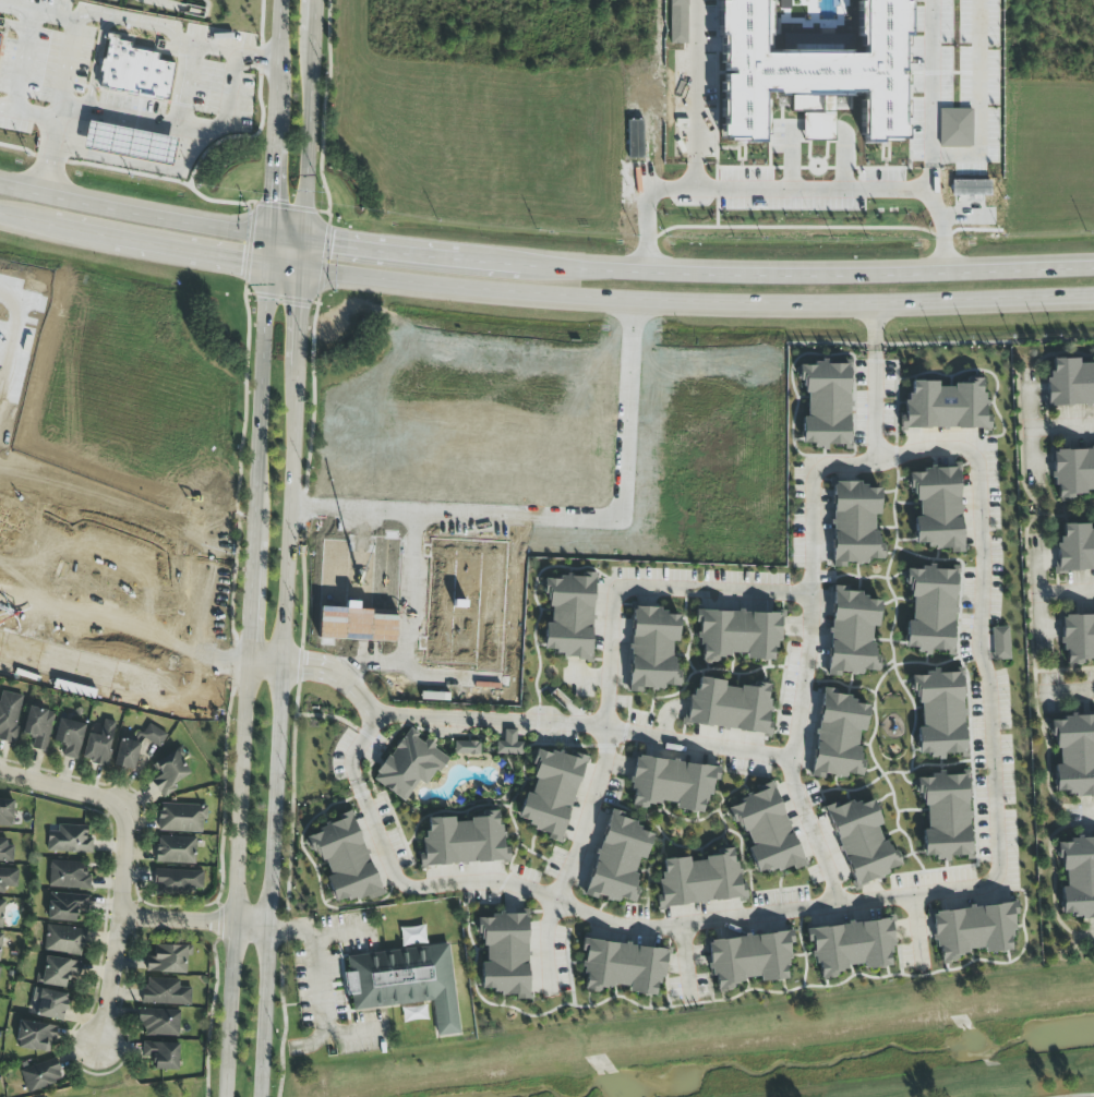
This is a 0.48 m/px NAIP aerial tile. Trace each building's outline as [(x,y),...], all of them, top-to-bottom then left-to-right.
[(864,53),(840,53),(840,45),(793,45),(793,52),(767,52),(767,0),(721,0),(722,142),(766,142),(766,95),(793,95),(793,111),(822,111),(822,95),(866,95),(866,141),(906,141),(905,0),(864,0),(864,53)] [(98,88),(168,100),(174,64),(157,61),(158,54),(130,49),(131,43),(118,41),(119,36),(107,34),(98,88)] [(643,120),(628,120),(628,159),(644,159),(643,120)] [(1093,405),(1093,360),(1078,361),(1078,358),(1046,359),(1048,406),(1093,405)] [(850,446),(848,364),(826,364),(803,364),(804,418),(801,418),(802,447),(850,446)] [(899,429),(989,429),(989,416),(983,416),(983,379),(966,379),(966,386),(937,386),(937,381),(911,381),(911,394),(905,394),(905,415),(899,415),(899,429)] [(1053,486),(1057,486),(1058,499),(1073,499),(1073,492),(1093,492),(1093,449),(1052,450),(1053,486)] [(962,553),(959,469),(907,471),(908,490),(914,490),(914,500),(918,500),(919,518),(913,518),(914,547),(949,546),(950,553),(962,553)] [(832,568),(844,568),(844,563),(867,563),(867,560),(882,560),(882,544),(874,544),(874,516),(879,516),(879,489),(866,489),(866,481),(832,481),(832,568)] [(1093,571),(1093,528),(1089,528),(1089,524),(1057,525),(1059,573),(1093,571)] [(955,569),(903,568),(903,585),(912,586),(911,621),(906,621),(905,648),(917,648),(917,654),(929,655),(929,652),(953,652),(955,569)] [(590,659),(594,577),(545,575),(544,606),(552,606),(551,623),(544,623),(543,650),(556,650),(556,657),(590,659)] [(827,676),(839,677),(839,673),(862,675),(862,671),(873,671),(876,627),(878,627),(879,597),(846,595),(847,587),(833,586),(827,676)] [(629,692),(645,693),(645,688),(674,688),(676,642),(678,642),(679,610),(632,609),(629,692)] [(772,660),(773,643),(779,644),(780,613),(695,611),(695,623),(700,623),(699,662),(717,663),(717,655),(746,656),(745,659),(772,660)] [(1062,665),(1082,665),(1082,658),(1093,658),(1093,615),(1062,615),(1062,665)] [(993,661),(1010,660),(1008,627),(992,627),(993,661)] [(918,754),(931,754),(931,760),(943,759),(943,755),(965,754),(961,672),(909,674),(910,693),(919,693),(921,727),(916,727),(918,754)] [(770,735),(771,723),(766,723),(770,689),(725,683),(725,681),(693,677),(687,724),(770,735)] [(812,778),(824,779),(825,776),(847,779),(848,775),(858,776),(863,732),(864,732),(868,702),(835,698),(836,689),(822,688),(812,778)] [(23,695),(0,691),(0,741),(14,744),(23,695)] [(45,752),(55,713),(28,706),(22,734),(33,737),(30,749),(45,752)] [(1050,717),(1050,737),(1057,737),(1057,764),(1055,764),(1055,796),(1093,796),(1093,717),(1050,717)] [(85,724),(58,718),(53,742),(64,745),(61,756),(77,760),(85,724)] [(117,723),(103,719),(99,736),(89,733),(81,760),(104,766),(117,723)] [(119,740),(113,766),(134,770),(139,748),(143,740),(145,741),(159,748),(167,734),(150,725),(147,725),(142,735),(136,733),(132,742),(119,740)] [(405,801),(418,781),(427,787),(447,756),(418,737),(419,735),(407,727),(373,781),(405,801)] [(496,741),(496,754),(523,754),(523,742),(516,742),(516,730),(504,730),(503,741),(496,741)] [(454,754),(479,755),(480,742),(454,741),(454,754)] [(583,760),(535,747),(531,764),(537,766),(530,794),(524,792),(518,818),(530,821),(528,828),(548,833),(546,839),(561,843),(583,760)] [(177,789),(174,783),(190,774),(176,750),(154,763),(161,775),(151,780),(162,798),(177,789)] [(923,857),(936,856),(936,859),(966,858),(966,859),(970,859),(966,774),(914,777),(915,796),(924,795),(926,829),(922,829),(923,857)] [(804,866),(772,784),(742,795),(745,802),(731,807),(747,848),(746,849),(757,877),(790,864),(793,870),(804,866)] [(825,807),(855,888),(889,875),(887,870),(901,865),(894,848),(886,850),(878,826),(881,825),(871,797),(839,809),(837,803),(825,807)] [(12,828),(13,800),(0,799),(0,828),(12,828)] [(207,806),(159,804),(158,832),(202,833),(202,821),(206,821),(207,806)] [(585,896),(596,899),(597,897),(619,903),(620,899),(631,902),(642,859),(645,860),(653,830),(619,821),(622,813),(609,809),(585,896)] [(509,862),(508,847),(501,847),(500,811),(480,812),(480,820),(454,821),(454,817),(424,819),(426,853),(419,854),(419,866),(509,862)] [(382,895),(353,815),(304,833),(311,851),(317,849),(337,905),(366,894),(368,900),(382,895)] [(57,832),(47,832),(47,852),(92,853),(92,838),(86,838),(86,826),(57,825),(57,832)] [(196,838),(157,836),(156,863),(195,864),(196,838)] [(0,838),(0,862),(13,862),(13,846),(6,846),(7,838),(0,838)] [(1056,840),(1056,860),(1064,860),(1064,887),(1060,887),(1061,914),(1075,914),(1075,920),(1093,919),(1093,839),(1056,840)] [(657,908),(746,898),(745,884),(738,885),(734,848),(716,850),(717,858),(689,861),(689,857),(659,860),(663,894),(655,895),(657,908)] [(48,888),(90,889),(90,875),(83,875),(84,862),(49,861),(48,888)] [(5,887),(17,887),(18,869),(0,868),(0,893),(5,893),(5,887)] [(154,893),(202,895),(203,871),(155,870),(154,893)] [(48,921),(77,922),(77,910),(89,910),(89,895),(49,893),(48,921)] [(931,912),(935,949),(939,948),(941,963),(957,961),(956,953),(983,950),(984,954),(1011,951),(1009,933),(1017,933),(1014,903),(931,912)] [(528,999),(527,915),(476,916),(476,935),(484,935),(485,962),(481,962),(481,993),(516,992),(516,1000),(528,999)] [(805,928),(807,944),(812,944),(814,964),(819,964),(820,979),(836,978),(836,969),(863,966),(863,969),(889,967),(888,949),(893,948),(891,921),(805,928)] [(85,929),(46,926),(44,951),(83,955),(85,929)] [(707,940),(711,977),(715,977),(716,991),(732,990),(731,985),(743,983),(743,979),(759,977),(760,982),(789,979),(786,945),(793,944),(792,932),(707,940)] [(659,997),(664,949),(582,940),(581,951),(586,952),(582,986),(628,991),(628,993),(659,997)] [(186,974),(187,946),(154,945),(154,957),(147,957),(146,972),(186,974)] [(433,1002),(437,1036),(459,1034),(450,945),(347,956),(349,972),(346,972),(350,1011),(433,1002)] [(81,963),(45,957),(42,976),(36,975),(35,983),(66,988),(68,976),(79,978),(81,963)] [(191,988),(178,987),(178,980),(143,979),(143,1004),(191,1006),(191,988)] [(62,1022),(68,995),(34,987),(28,1014),(62,1022)] [(145,1035),(178,1036),(179,1011),(138,1009),(138,1027),(146,1028),(145,1035)] [(15,1047),(50,1054),(55,1027),(20,1020),(15,1047)] [(154,1070),(178,1070),(179,1043),(142,1042),(141,1059),(154,1060),(154,1070)] [(63,1081),(55,1058),(19,1070),(27,1093),(63,1081)]
